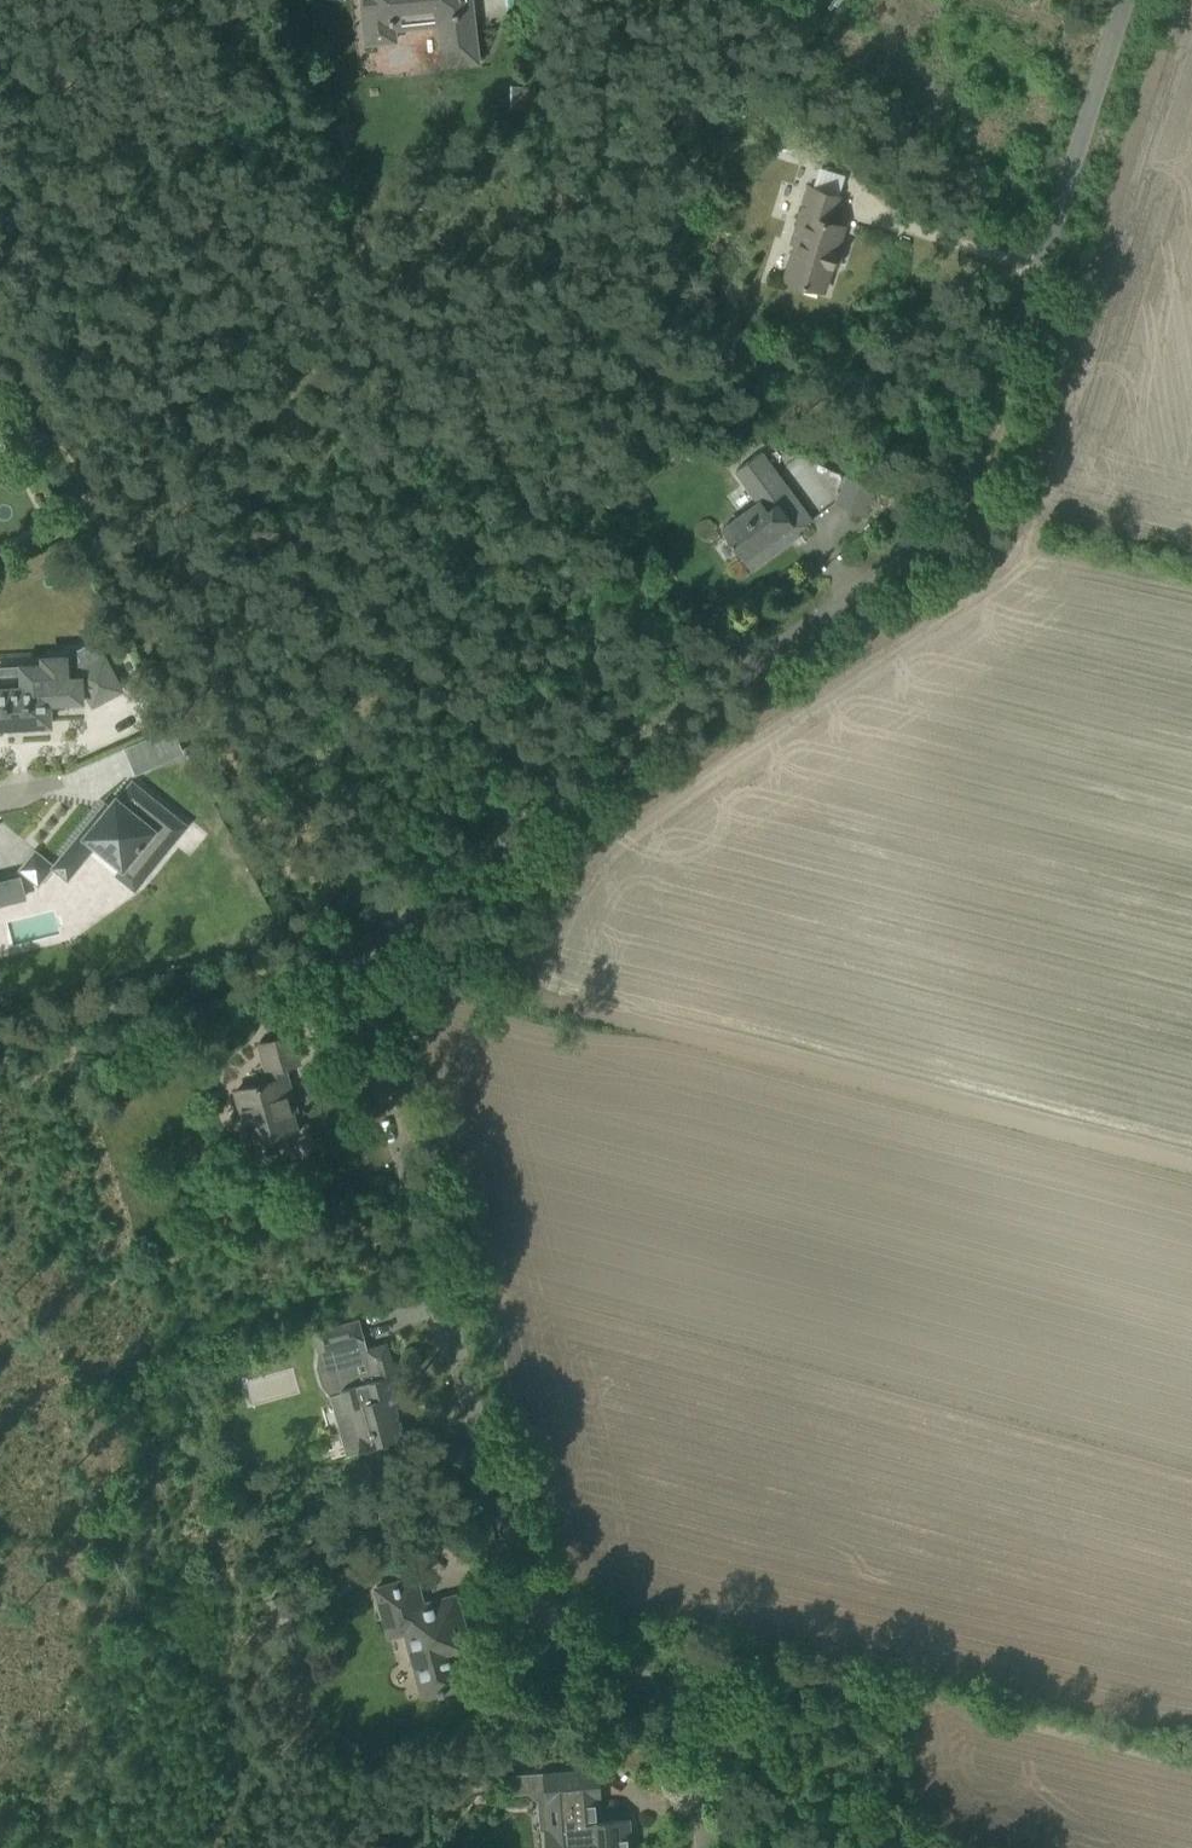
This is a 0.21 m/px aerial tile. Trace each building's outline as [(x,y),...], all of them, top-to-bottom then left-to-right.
[(363,12),(366,43),(395,40),(392,18),(438,13),(443,64),(475,61),(469,0),(361,0),(363,12)] [(784,278),(801,283),(824,291),(831,267),(834,268),(839,265),(842,256),(839,251),(837,250),(844,226),(830,222),(838,196),(808,186),(788,242),(795,244),(784,278)] [(876,488),(846,476),(835,502),(864,515),(876,488)] [(811,520),(797,501),(790,493),(768,509),(761,500),(721,529),(750,570),(790,541),(788,538),(811,520)] [(8,724),(8,727),(7,727),(7,729),(48,727),(48,725),(47,725),(47,722),(49,722),(48,710),(67,709),(67,702),(85,701),(84,695),(87,695),(93,705),(121,690),(104,657),(75,672),(78,677),(68,678),(66,657),(41,658),(41,668),(19,669),(20,683),(0,685),(0,724),(8,724)] [(221,686),(232,681),(227,670),(216,675),(221,686)] [(171,730),(160,734),(170,757),(181,752),(171,730)] [(171,845),(186,826),(132,781),(118,798),(116,796),(101,815),(97,812),(53,867),(68,879),(95,845),(140,882),(171,845)] [(0,883),(0,903),(24,897),(19,878),(0,883)] [(6,924),(22,921),(17,902),(0,907),(0,933),(8,931),(6,924)] [(270,1081),(235,1091),(251,1147),(274,1140),(297,1134),(278,1069),(299,1063),(291,1035),(268,1042),(259,1044),(270,1081)] [(359,1317),(312,1329),(315,1338),(318,1351),(330,1348),(341,1391),(330,1394),(346,1454),(375,1446),(377,1453),(389,1450),(386,1440),(404,1435),(396,1405),(403,1403),(389,1351),(386,1342),(367,1348),(361,1325),(359,1317)] [(392,1583),(375,1588),(389,1636),(405,1632),(414,1663),(420,1684),(423,1697),(437,1693),(461,1687),(451,1652),(465,1648),(461,1633),(455,1634),(452,1624),(463,1621),(455,1593),(423,1603),(415,1577),(392,1583)] [(546,1829),(547,1847),(631,1847),(629,1820),(599,1822),(598,1798),(600,1797),(597,1769),(544,1773),(547,1802),(549,1802),(550,1829),(546,1829)]
